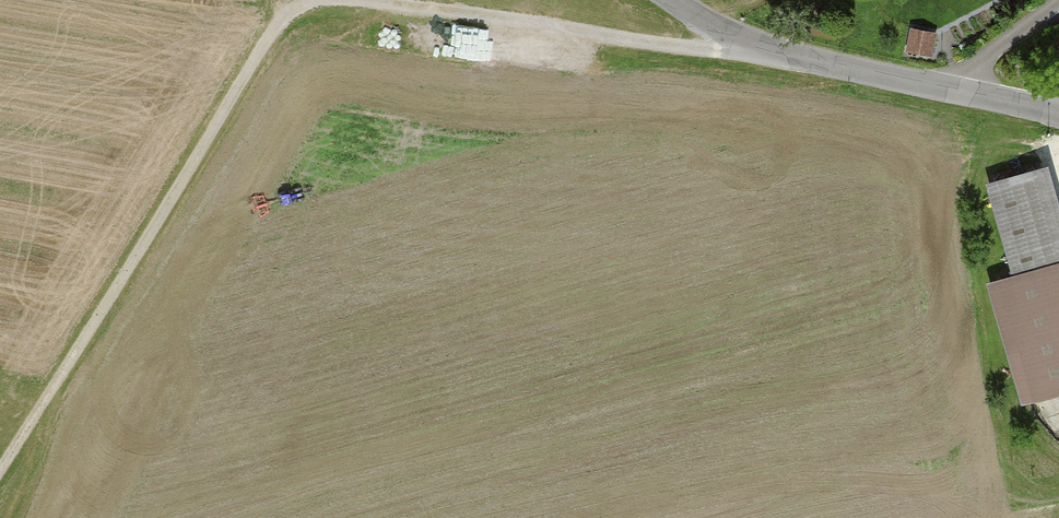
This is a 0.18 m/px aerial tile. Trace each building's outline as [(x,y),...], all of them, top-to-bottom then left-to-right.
[(910,26),(906,54),(934,58),(938,31),(910,26)] [(1058,386),(1058,246),(1034,164),(992,176),(1022,277),(1001,283),(1034,393),(1058,386)]
